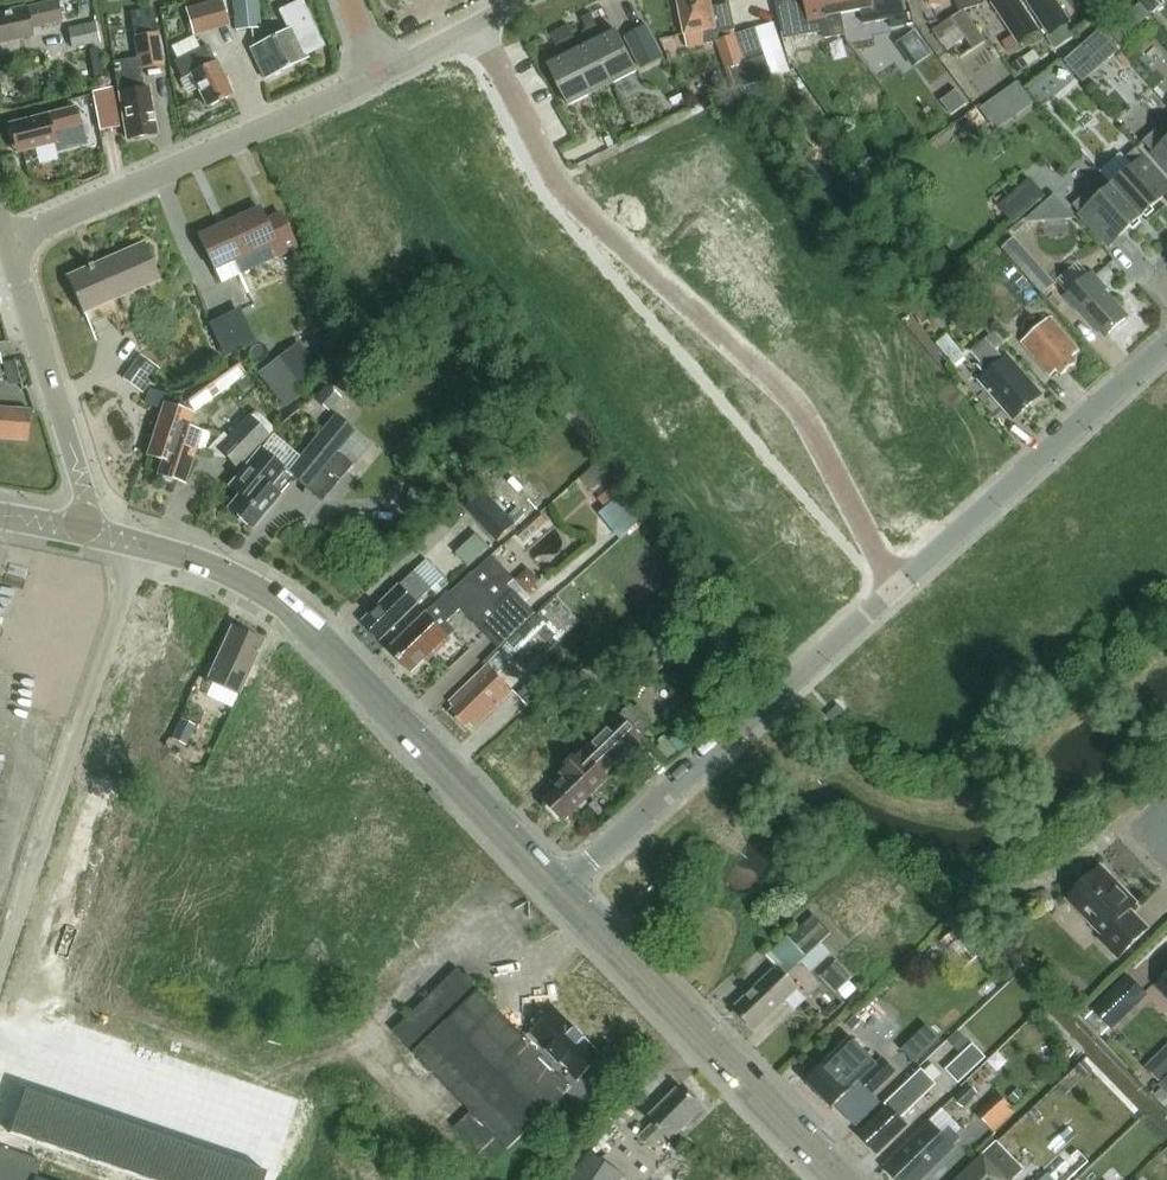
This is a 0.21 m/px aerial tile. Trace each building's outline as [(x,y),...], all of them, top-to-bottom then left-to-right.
[(189,8),(197,36),(234,26),(227,0),(218,0),(189,8)] [(235,31),(261,28),(259,0),(232,0),(235,31)] [(772,78),(756,30),(736,37),(735,30),(731,6),(714,9),(712,0),(679,0),(686,35),(716,29),(718,34),(720,34),(722,43),(720,44),(736,91),(770,79),(772,78)] [(843,14),(840,0),(801,0),(793,1),(800,36),(824,32),(826,39),(847,35),(843,14)] [(885,20),(891,19),(888,0),(840,0),(843,14),(862,10),(865,24),(885,20)] [(968,11),(985,5),(984,0),(958,0),(961,12),(968,10),(968,11)] [(990,3),(1012,36),(1018,45),(1040,31),(1040,30),(1020,0),(996,0),(991,3),(990,3)] [(1050,37),(1067,25),(1071,23),(1057,0),(1025,0),(1050,37)] [(1162,0),(1141,0),(1150,11),(1162,0)] [(26,6),(9,10),(9,13),(0,15),(0,43),(31,37),(30,28),(62,21),(57,1),(26,8),(26,6)] [(285,33),(252,48),(267,80),(309,60),(307,56),(324,48),(303,2),(282,12),(290,30),(285,33)] [(1143,18),(1149,12),(1140,3),(1134,8),(1143,18)] [(966,11),(968,11),(968,10),(961,12),(961,13),(934,31),(949,51),(954,47),(962,59),(987,42),(966,11)] [(593,13),(583,18),(583,19),(590,33),(600,28),(593,13)] [(95,19),(68,25),(72,46),(100,40),(95,19)] [(139,59),(115,63),(128,140),(157,135),(149,88),(143,89),(140,70),(165,66),(159,33),(157,33),(155,22),(133,26),(139,59)] [(1120,44),(1131,34),(1119,22),(1109,32),(1120,44)] [(570,25),(561,29),(568,44),(577,39),(570,26),(570,25)] [(1050,37),(1047,39),(1055,51),(1075,37),(1067,25),(1050,37)] [(636,42),(629,45),(642,70),(665,59),(649,26),(632,35),(636,42)] [(918,63),(936,53),(921,27),(903,37),(918,63)] [(561,29),(552,34),(552,35),(559,49),(568,44),(561,29)] [(595,43),(616,83),(639,72),(618,31),(595,43)] [(1012,36),(1002,43),(1008,52),(1018,45),(1012,36)] [(593,94),(616,83),(595,43),(573,54),(593,94)] [(234,96),(209,45),(175,62),(183,79),(192,75),(208,108),(234,96)] [(1084,82),(1096,72),(1077,50),(1065,61),(1084,82)] [(570,106),(593,94),(573,54),(550,66),(570,106)] [(1023,59),(1012,66),(1018,74),(1029,67),(1023,59)] [(772,78),(770,79),(776,95),(784,92),(779,76),(772,78)] [(49,78),(46,83),(48,88),(52,91),(58,90),(61,85),(59,80),(55,77),(49,78)] [(1000,126),(1041,104),(1027,79),(986,101),(1000,126)] [(92,92),(99,131),(118,128),(112,89),(92,92)] [(957,90),(941,101),(952,117),(968,106),(957,90)] [(682,94),(671,100),(674,107),(686,101),(682,94)] [(820,112),(809,96),(796,105),(807,121),(820,112)] [(81,126),(76,106),(10,125),(17,154),(56,143),(53,133),(81,126)] [(1164,124),(1144,142),(1166,167),(1166,128),(1164,124)] [(81,126),(53,133),(56,143),(58,153),(87,145),(81,126)] [(1137,148),(1126,158),(1121,152),(1100,171),(1113,186),(1142,217),(1166,195),(1166,181),(1137,148)] [(1005,205),(1024,221),(1052,190),(1034,174),(1005,205)] [(1142,217),(1113,186),(1101,196),(1093,188),(1074,205),(1110,246),(1142,217)] [(281,214),(266,221),(260,208),(200,236),(216,270),(270,244),(276,257),(297,247),(281,214)] [(1058,284),(1017,237),(1005,248),(1045,295),(1058,284)] [(160,280),(144,245),(69,278),(84,313),(160,280)] [(285,255),(281,266),(292,270),(296,260),(285,255)] [(1082,311),(1106,337),(1129,316),(1105,290),(1107,288),(1093,272),(1065,297),(1080,313),(1082,311)] [(938,311),(929,300),(917,310),(926,321),(938,311)] [(212,320),(229,354),(260,339),(243,304),(212,320)] [(1030,335),(1022,342),(1052,376),(1058,370),(1063,376),(1078,362),(1073,357),(1080,351),(1051,317),(1030,335)] [(997,331),(971,352),(981,363),(977,366),(985,375),(979,380),(1009,414),(1016,408),(1021,414),(1036,400),(1031,395),(1038,389),(1007,354),(1003,358),(997,350),(1006,342),(997,331)] [(969,358),(951,335),(940,344),(957,367),(969,358)] [(301,384),(327,366),(306,337),(280,355),(301,384)] [(142,390),(157,367),(138,355),(124,378),(142,390)] [(241,365),(190,401),(195,408),(235,379),(244,392),(254,384),(246,372),(241,365)] [(288,379),(271,392),(284,408),(300,396),(288,379)] [(150,389),(145,404),(160,409),(165,394),(150,389)] [(183,410),(165,404),(148,455),(163,460),(158,475),(162,476),(164,480),(172,482),(175,480),(185,483),(202,432),(179,424),(183,410)] [(215,444),(236,465),(273,427),(252,406),(215,444)] [(0,408),(0,439),(28,442),(31,411),(0,408)] [(334,412),(287,470),(289,472),(294,477),(322,500),(324,498),(351,465),(337,453),(355,430),(334,412)] [(260,448),(228,486),(240,496),(239,496),(228,509),(253,529),(280,496),(274,491),(282,480),(288,485),(294,477),(289,472),(287,470),(260,448)] [(595,467),(578,481),(586,490),(592,491),(603,482),(602,476),(595,467)] [(410,502),(406,514),(415,517),(425,489),(413,485),(408,501),(410,502)] [(499,542),(517,524),(510,517),(484,491),(466,509),(499,542)] [(605,510),(624,535),(642,521),(622,496),(605,510)] [(518,508),(510,517),(517,524),(525,515),(518,508)] [(364,513),(345,514),(345,523),(355,522),(356,525),(365,524),(364,513)] [(527,543),(550,522),(542,513),(519,534),(527,543)] [(482,530),(461,549),(475,564),(495,545),(482,530)] [(434,590),(446,578),(428,560),(417,572),(434,590)] [(417,572),(403,586),(420,603),(434,590),(417,572)] [(428,613),(390,650),(413,673),(427,659),(430,662),(453,639),(451,637),(456,632),(448,623),(463,609),(501,648),(537,614),(509,585),(496,597),(473,574),(452,595),(450,593),(429,614),(428,613)] [(403,586),(364,623),(381,641),(420,603),(403,586)] [(560,644),(581,623),(559,599),(489,665),(490,666),(499,675),(549,628),(558,638),(556,640),(560,644)] [(240,694),(264,641),(233,627),(209,680),(240,694)] [(515,692),(499,675),(490,666),(451,703),(456,708),(451,713),(466,729),(471,724),(475,729),(515,692)] [(545,669),(518,695),(528,707),(556,681),(545,669)] [(198,719),(183,712),(171,739),(186,746),(198,719)] [(553,784),(557,788),(543,801),(564,823),(610,779),(604,773),(641,737),(622,717),(553,784)] [(1079,888),(1067,899),(1103,935),(1099,939),(1119,958),(1149,928),(1131,910),(1138,903),(1101,866),(1090,877),(1088,875),(1077,886),(1079,888)] [(813,916),(788,939),(789,940),(806,958),(802,962),(804,963),(812,972),(831,954),(822,944),(826,941),(831,935),(815,918),(813,916)] [(839,960),(822,976),(837,992),(840,990),(847,998),(858,988),(851,981),(855,977),(839,960)] [(778,969),(736,1009),(756,1031),(799,990),(786,977),(778,969)] [(460,970),(395,1032),(412,1050),(402,1060),(425,1083),(435,1073),(474,1113),(457,1130),(493,1167),(584,1079),(599,1094),(623,1071),(607,1055),(604,1058),(558,1010),(528,1039),(475,985),(478,983),(469,974),(467,976),(460,970)] [(1150,993),(1133,975),(1097,1010),(1114,1028),(1150,993)] [(1159,984),(1166,993),(1166,976),(1159,984)] [(990,981),(982,988),(987,995),(996,987),(990,981)] [(873,1003),(860,1017),(873,1030),(886,1016),(873,1003)] [(926,1027),(901,1050),(915,1065),(940,1042),(926,1027)] [(959,1032),(949,1041),(959,1053),(969,1043),(959,1032)] [(826,1064),(808,1082),(834,1109),(854,1090),(853,1089),(861,1082),(873,1094),(896,1072),(888,1064),(884,1060),(883,1059),(876,1066),(876,1067),(864,1054),(851,1041),(837,1054),(827,1065),(826,1064)] [(987,1059),(974,1045),(947,1071),(960,1084),(987,1059)] [(1145,1067),(1159,1082),(1166,1074),(1166,1064),(1158,1054),(1145,1067)] [(879,1154),(885,1149),(907,1127),(901,1121),(939,1086),(924,1071),(886,1105),(889,1108),(861,1135),(879,1154)] [(1158,1086),(1166,1095),(1166,1077),(1158,1086)] [(968,1085),(954,1098),(963,1108),(978,1095),(968,1085)] [(672,1140),(705,1107),(684,1086),(651,1119),(656,1124),(643,1137),(661,1156),(675,1143),(672,1140)] [(1018,1089),(1010,1098),(1015,1104),(1024,1095),(1018,1089)] [(9,1134),(145,1179),(263,1179),(266,1171),(24,1090),(9,1134)] [(1000,1093),(979,1113),(996,1132),(1018,1112),(1000,1093)] [(886,1168),(898,1179),(923,1179),(962,1141),(956,1135),(949,1128),(943,1134),(931,1123),(886,1168)] [(989,1163),(1007,1146),(1002,1140),(960,1179),(1005,1179),(989,1163)] [(36,1179),(42,1163),(0,1148),(0,1179),(38,1179),(36,1179)] [(625,1174),(591,1152),(572,1179),(621,1179),(625,1174)] [(1052,1176),(1055,1179),(1069,1179),(1082,1167),(1072,1157),(1052,1176)]
